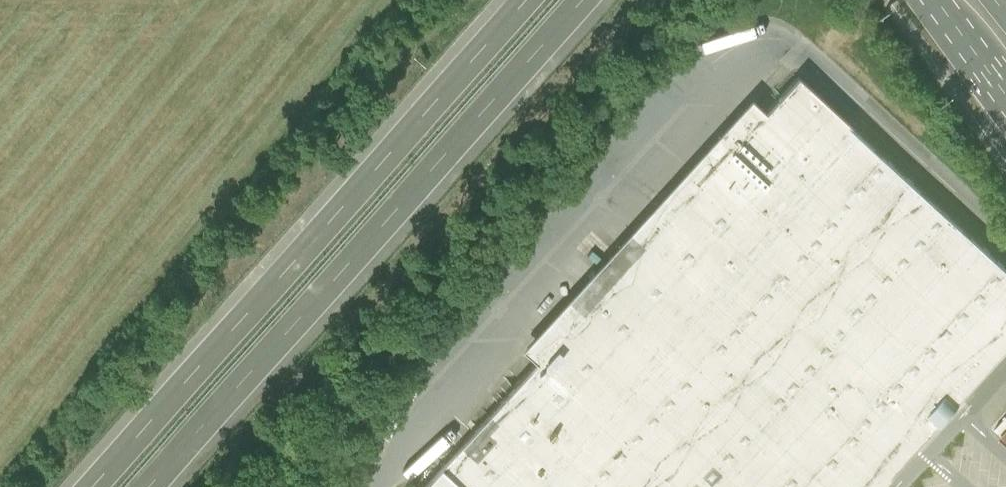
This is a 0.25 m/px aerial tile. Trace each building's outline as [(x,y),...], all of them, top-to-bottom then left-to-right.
[(1005,353),(1005,266),(799,76),(767,113),(755,102),(527,350),(539,361),(423,486),(883,486),(1005,353)]
